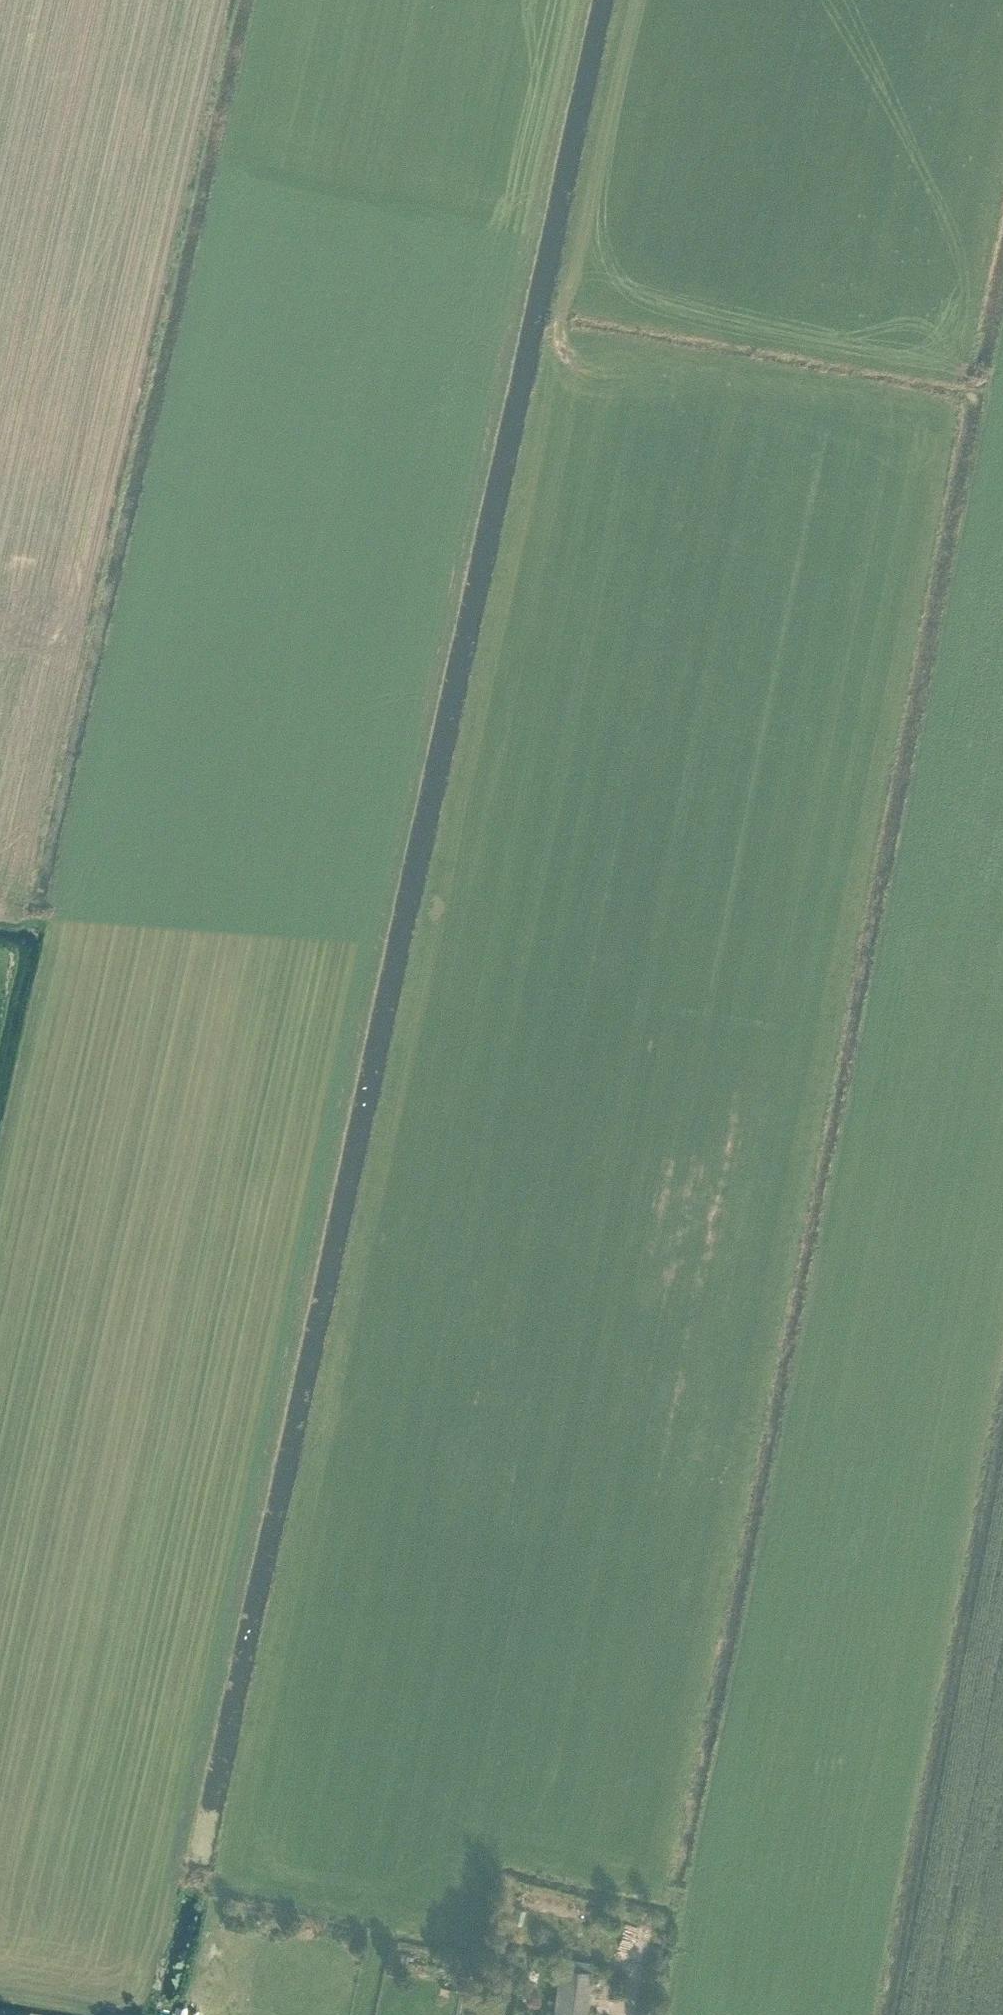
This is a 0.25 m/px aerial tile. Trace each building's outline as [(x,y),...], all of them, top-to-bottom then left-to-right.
[(591,1973),(559,1969),(553,2014),(586,2014),(591,1973)]
